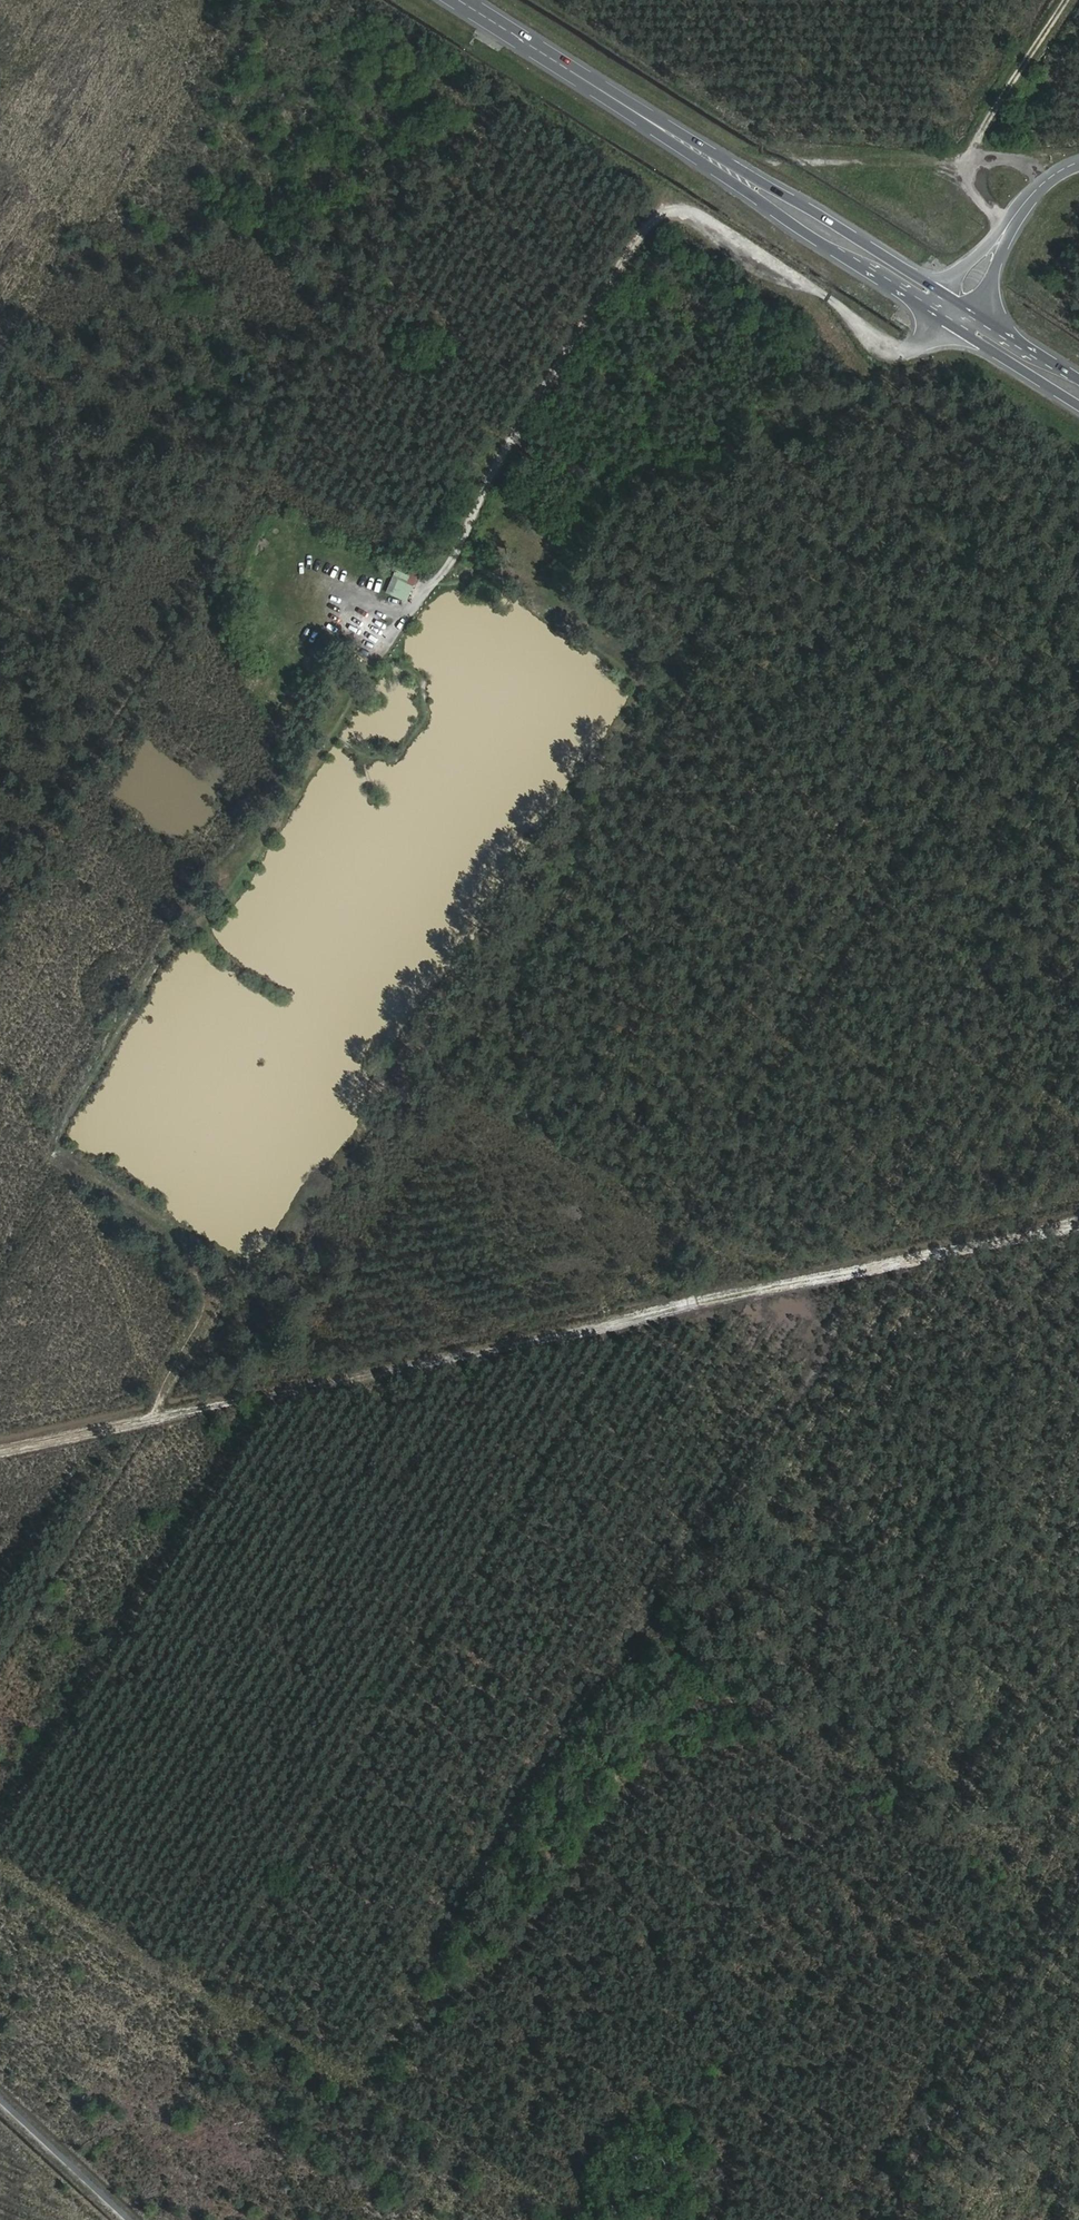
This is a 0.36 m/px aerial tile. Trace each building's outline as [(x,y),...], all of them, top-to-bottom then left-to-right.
[(397,565),(388,594),(410,601),(420,572),(397,565)]
